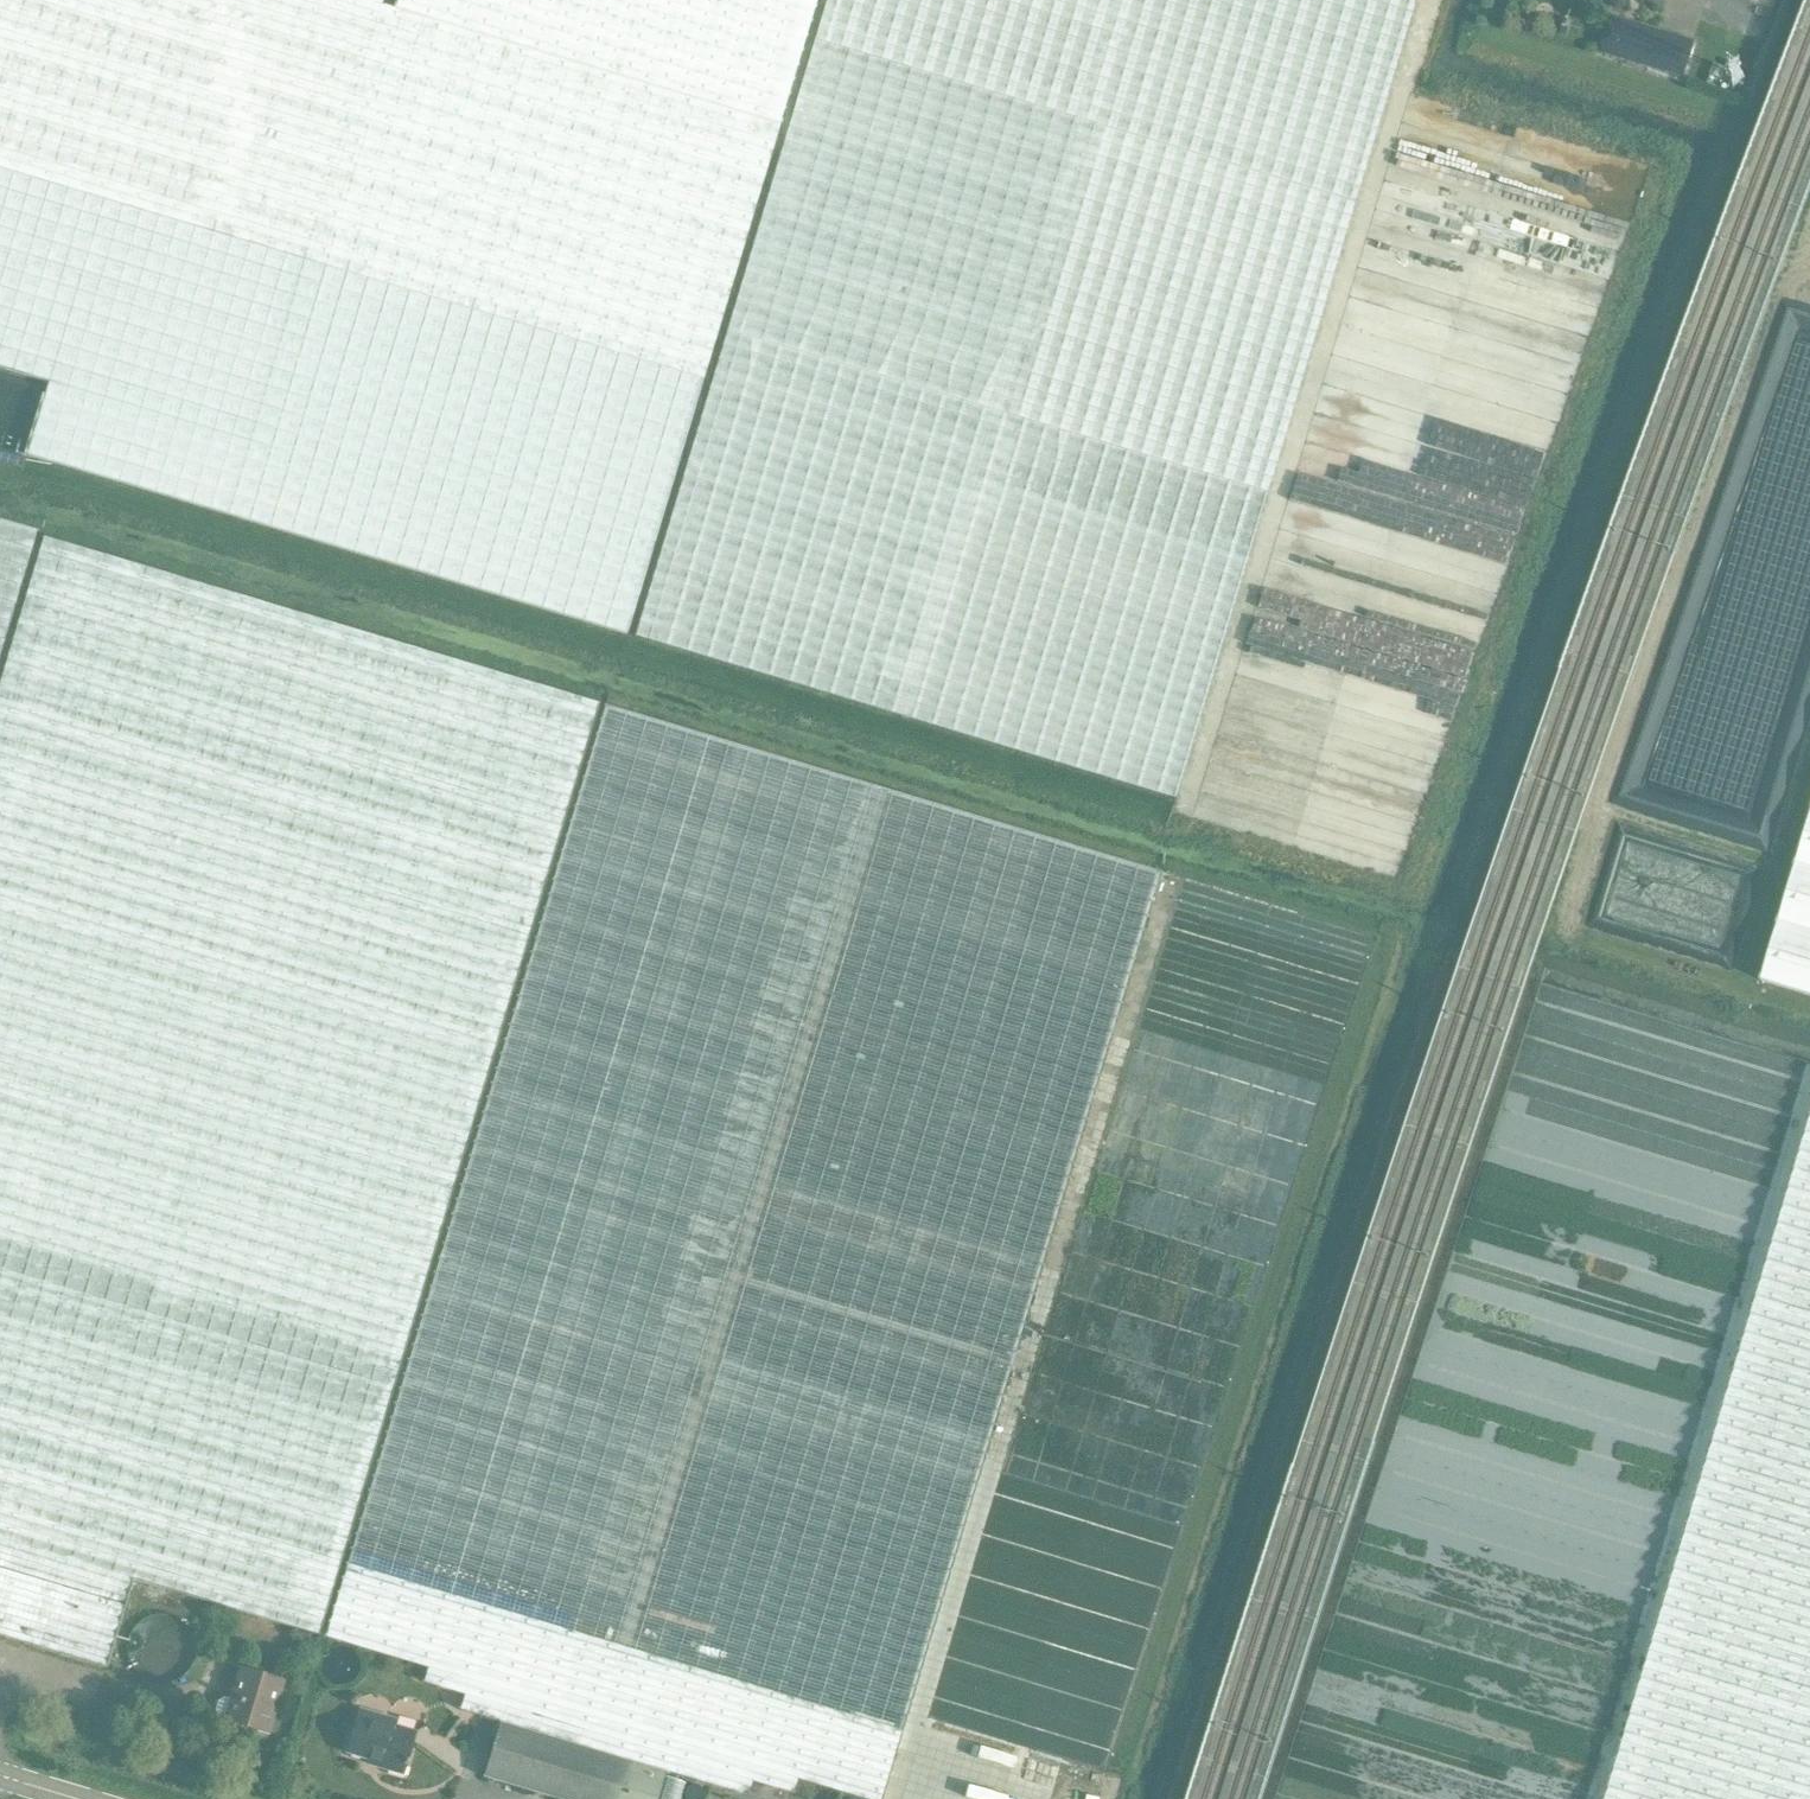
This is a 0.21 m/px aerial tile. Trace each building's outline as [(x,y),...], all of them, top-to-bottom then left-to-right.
[(48,383),(27,454),(626,634),(779,125),(816,0),(398,0),(395,9),(381,5),(383,0),(0,0),(0,368),(48,383)] [(634,637),(1176,800),(1416,0),(826,0),(634,637)] [(1612,16),(1601,52),(1682,77),(1694,40),(1612,16)] [(34,530),(0,520),(0,643),(34,530)] [(132,1583),(311,1637),(592,701),(43,536),(0,678),(0,1543),(132,1583)] [(497,1721),(663,1772),(747,1797),(752,1782),(790,1793),(794,1781),(853,1798),(882,1798),(1162,873),(604,704),(323,1637),(426,1668),(422,1683),(463,1696),(459,1708),(497,1721)] [(1761,980),(1809,995),(1809,815),(1761,980)] [(1604,1798),(1809,1798),(1809,1116),(1604,1798)] [(0,1543),(0,1640),(105,1671),(132,1583),(0,1543)] [(264,1733),(279,1685),(238,1672),(229,1702),(218,1704),(216,1713),(221,1720),(264,1733)] [(399,1776),(411,1735),(390,1729),(392,1724),(354,1712),(342,1754),(378,1765),(377,1769),(399,1776)] [(497,1721),(496,1724),(480,1778),(551,1798),(655,1798),(663,1772),(497,1721)]
